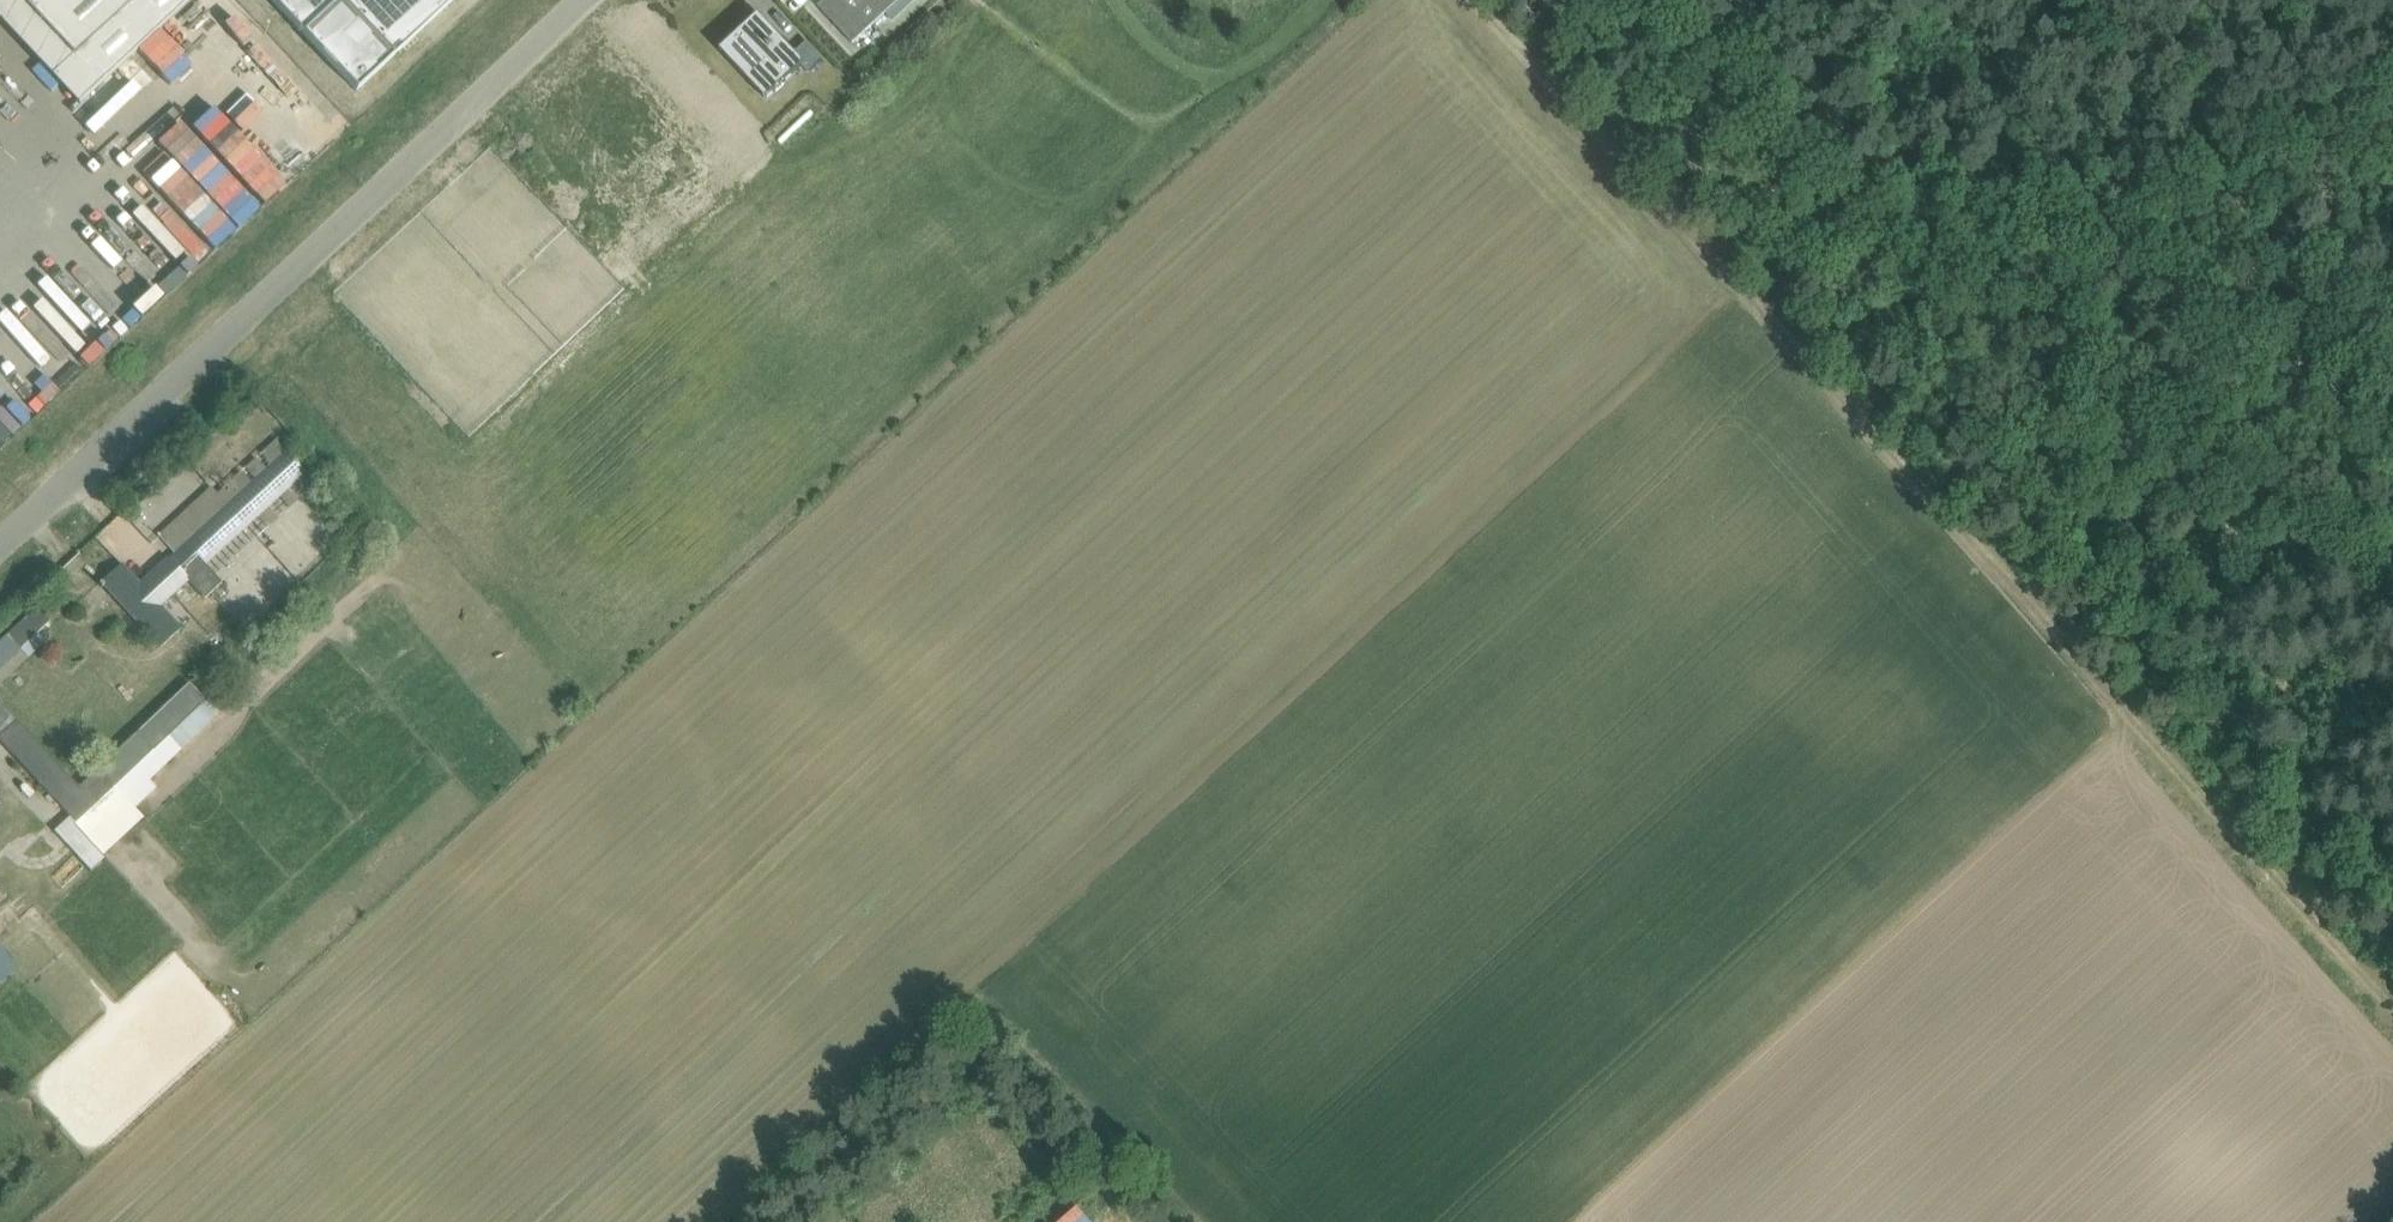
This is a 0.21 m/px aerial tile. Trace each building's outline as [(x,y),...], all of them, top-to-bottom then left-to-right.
[(73,56),(74,58),(75,57),(74,56),(134,0),(21,0),(73,56)] [(356,90),(452,0),(271,0),(356,90)] [(818,6),(852,44),(899,0),(824,0),(818,6)] [(758,14),(719,51),(767,101),(805,64),(758,14)] [(206,563),(306,471),(287,450),(140,584),(121,563),(99,584),(102,587),(104,585),(159,645),(178,628),(158,607),(189,579),(205,596),(222,580),(206,563)] [(20,648),(38,632),(49,621),(36,607),(0,641),(0,667),(20,648)] [(69,815),(76,822),(208,699),(191,681),(79,784),(0,699),(0,741),(69,815)] [(17,968),(0,945),(0,980),(17,968)]
